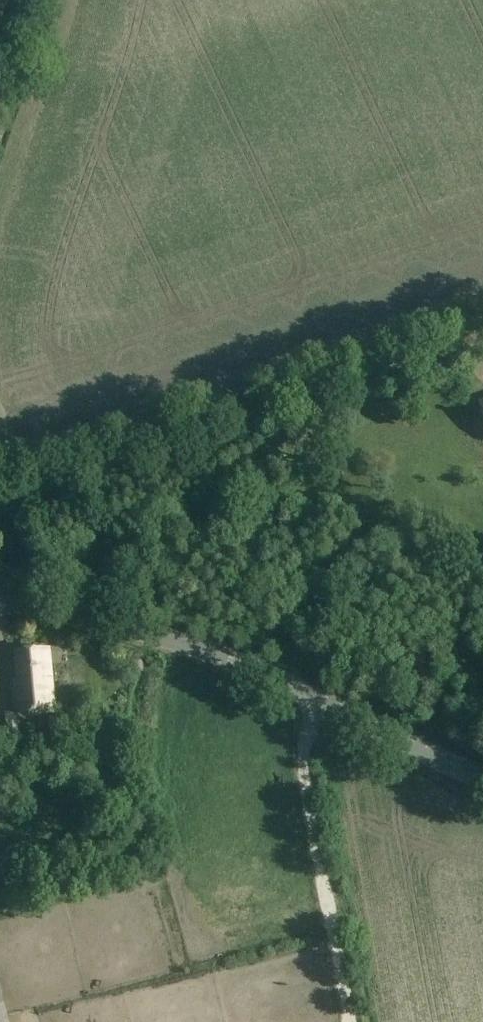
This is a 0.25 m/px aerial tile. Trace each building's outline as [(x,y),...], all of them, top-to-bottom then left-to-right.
[(17,713),(55,710),(49,649),(17,652),(20,681),(14,681),(17,713)] [(18,716),(0,718),(0,742),(20,739),(18,716)]
